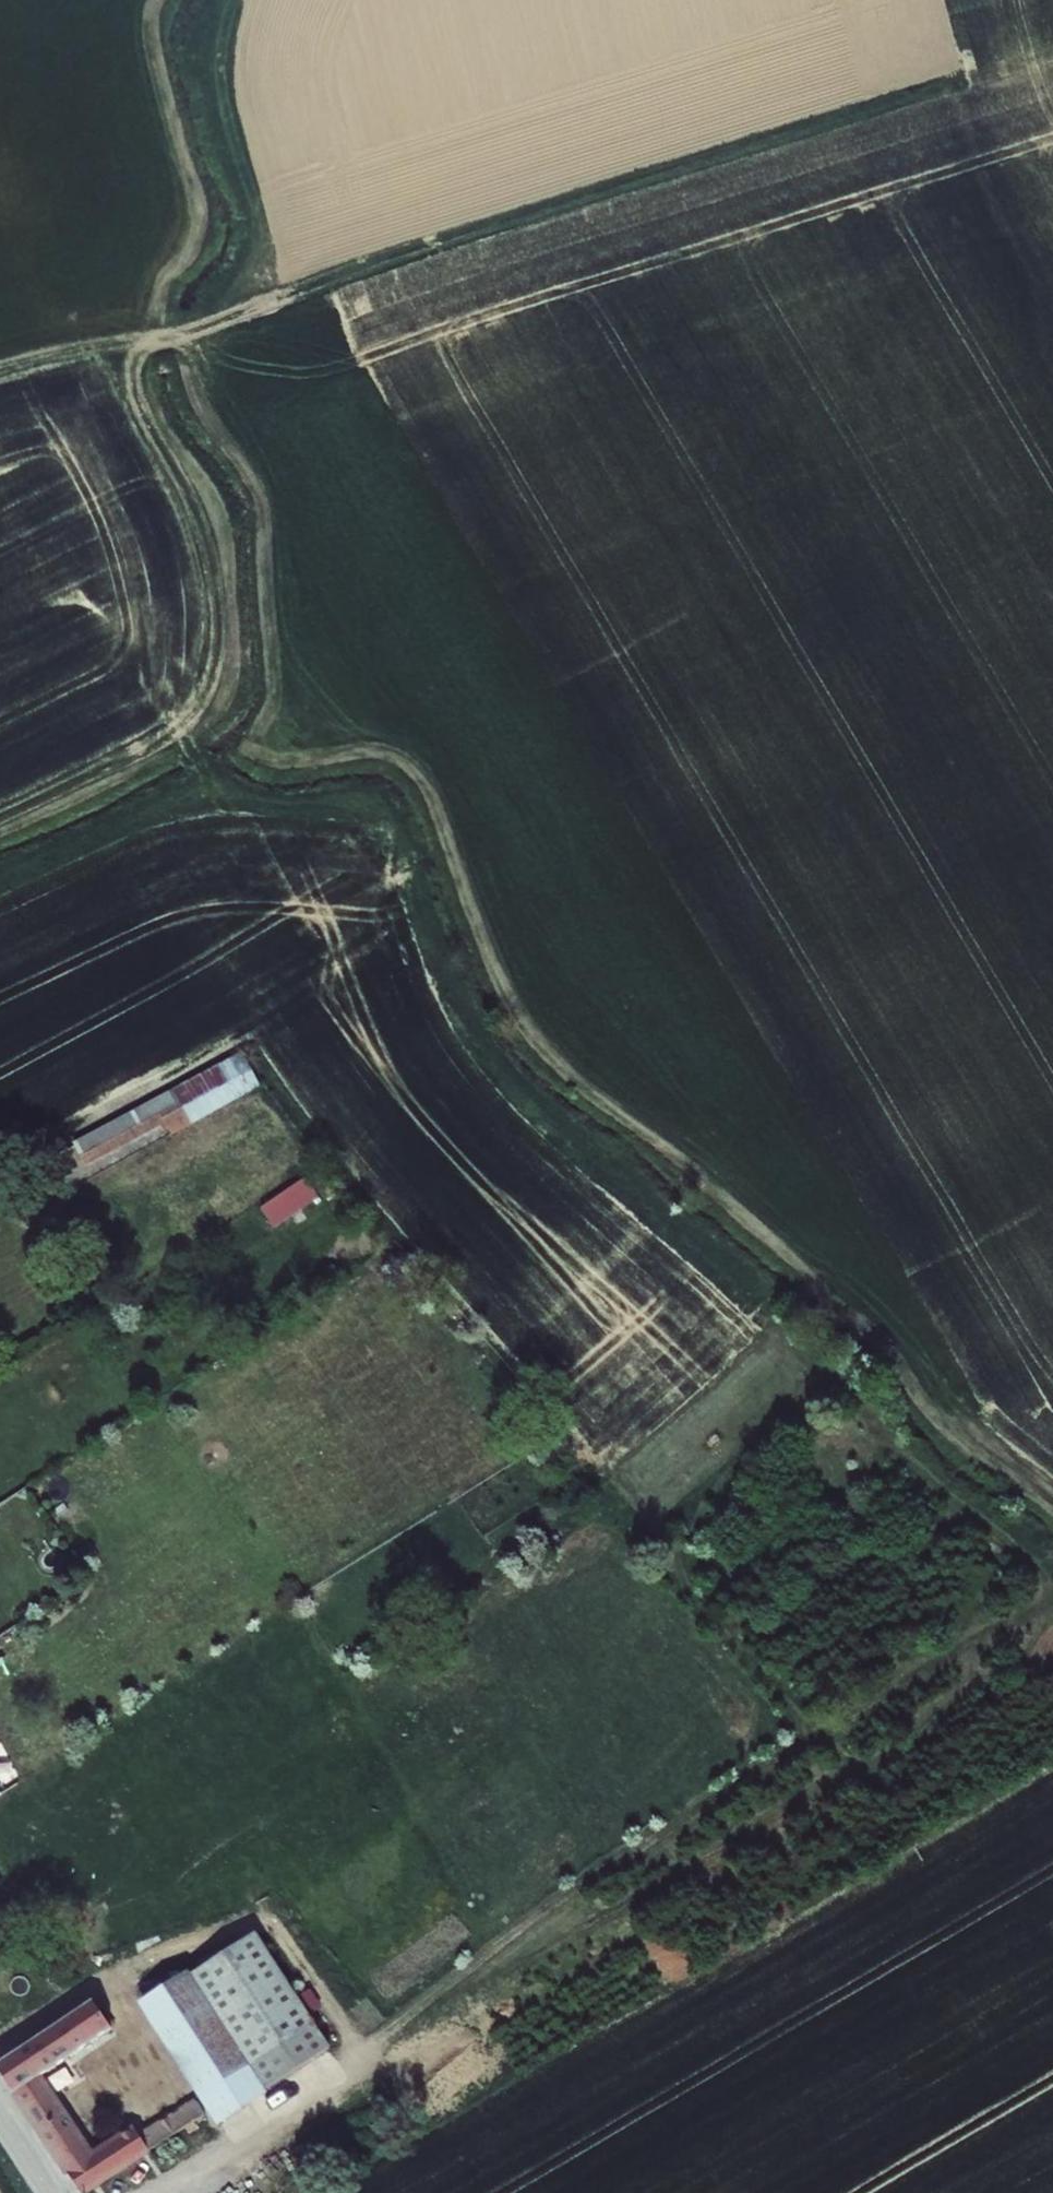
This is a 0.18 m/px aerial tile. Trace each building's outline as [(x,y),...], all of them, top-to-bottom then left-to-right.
[(72,1184),(259,1087),(241,1052),(54,1150),(72,1184)] [(306,1176),(259,1206),(275,1230),(322,1200),(306,1176)] [(129,1985),(219,2128),(335,2047),(257,1930),(191,1971),(178,1952),(129,1985)] [(0,2064),(0,2067),(88,2192),(94,2192),(206,2116),(194,2100),(138,2138),(133,2131),(96,2156),(41,2077),(115,2026),(96,1998),(0,2064)]
